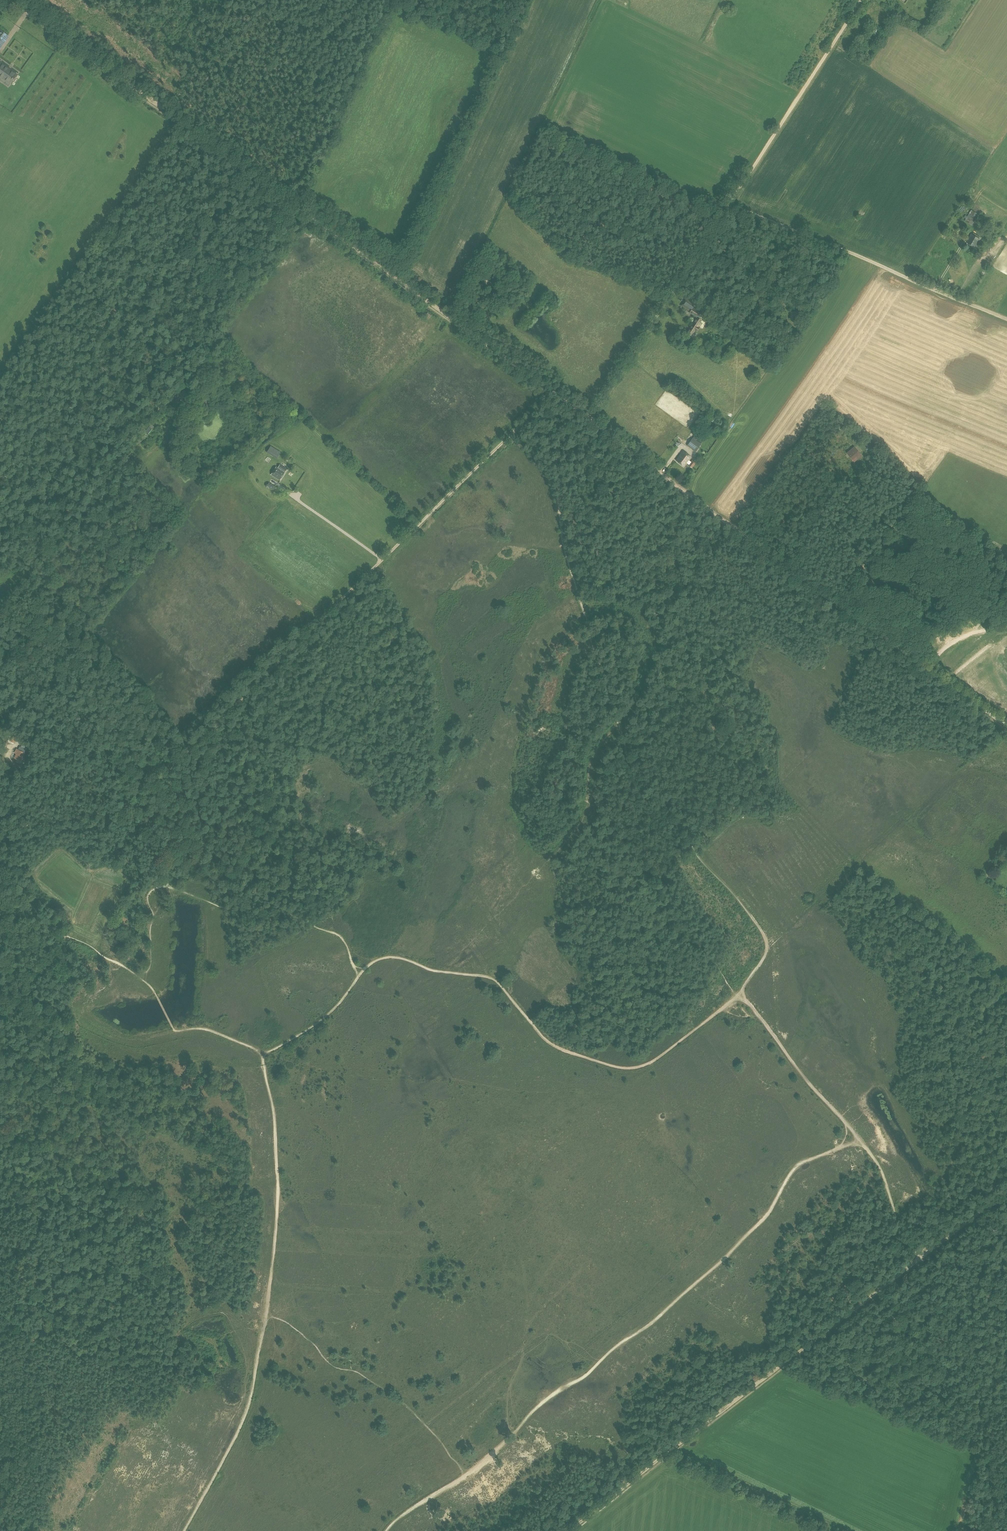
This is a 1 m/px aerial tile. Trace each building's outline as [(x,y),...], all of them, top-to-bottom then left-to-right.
[(869,32),(878,38),(882,31),(874,26),(869,32)] [(17,71),(0,59),(0,74),(10,81),(17,71)] [(965,221),(970,224),(974,218),(978,221),(980,217),(976,214),(977,213),(972,210),(965,221)] [(967,242),(976,247),(980,239),(971,234),(967,242)] [(493,279),(492,278),(492,277),(492,275),(491,274),(490,273),(489,273),(489,272),(488,272),(487,273),(486,273),(485,275),(485,276),(484,276),(483,277),(482,278),(481,279),(481,281),(482,283),(483,284),(485,284),(487,284),(487,285),(490,285),(492,285),(493,283),(494,281),(493,279)] [(686,333),(691,336),(695,331),(696,332),(702,323),(700,322),(702,320),(700,319),(704,313),(693,307),(695,304),(687,299),(685,301),(682,306),(688,311),(689,313),(696,317),(686,333)] [(792,319),(800,319),(800,318),(799,315),(801,314),(801,311),(793,312),(794,315),(792,315),(793,319),(792,319)] [(171,400),(174,402),(176,399),(180,402),(180,401),(182,402),(183,400),(182,399),(182,398),(179,396),(179,394),(176,392),(172,398),(171,400)] [(687,446),(695,452),(700,446),(701,444),(697,441),(696,440),(698,437),(695,435),(687,446)] [(278,456),(280,453),(280,452),(271,446),(269,450),(278,456)] [(860,449),(853,451),(855,458),(860,457),(861,460),(863,459),(860,449)] [(688,465),(692,468),(696,463),(692,460),(691,462),(689,460),(691,457),(683,451),(676,460),(684,466),(687,463),(689,465),(688,465)] [(270,471),(275,463),(271,460),(266,469),(270,471)] [(271,475),(280,480),(287,470),(279,465),(278,467),(276,467),(271,475)] [(14,758),(20,761),(25,752),(24,752),(25,749),(20,747),(19,749),(16,748),(14,753),(16,754),(14,758)]
